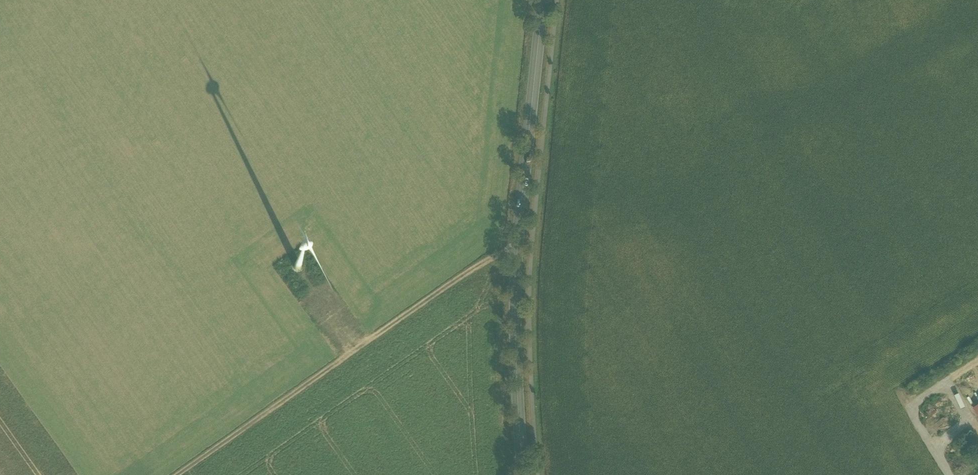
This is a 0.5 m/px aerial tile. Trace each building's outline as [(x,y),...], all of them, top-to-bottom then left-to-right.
[(968,459),(977,449),(977,440),(976,438),(973,435),(958,450),(968,459)]
